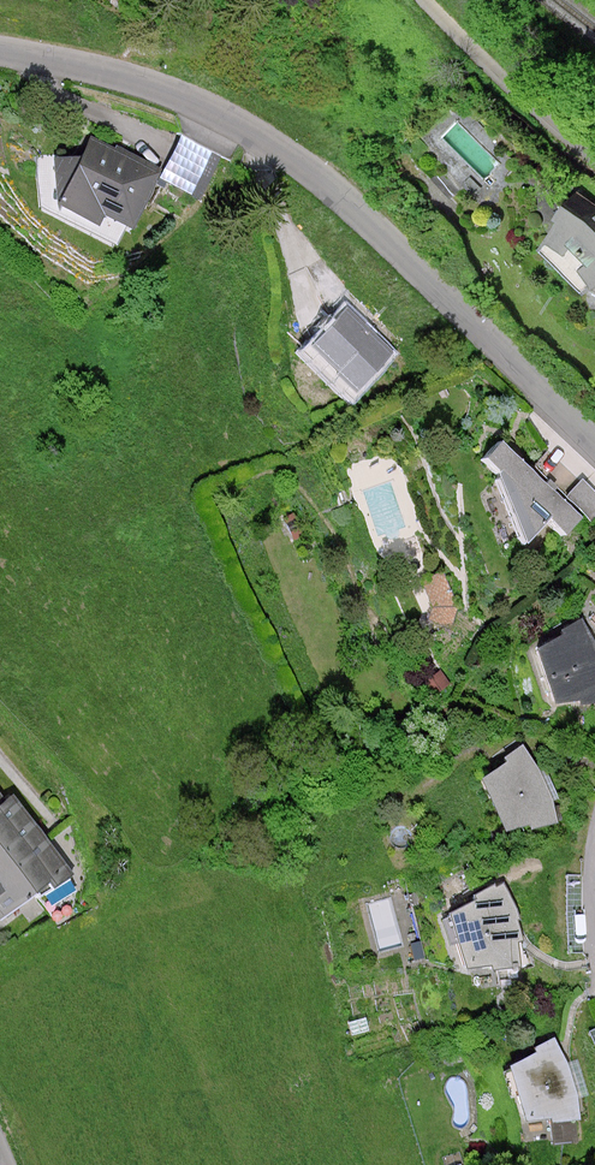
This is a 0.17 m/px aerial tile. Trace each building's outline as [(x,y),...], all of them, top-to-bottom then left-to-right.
[(183,136),(165,171),(212,195),(230,160),(183,136)] [(100,144),(75,206),(141,233),(165,171),(100,144)] [(535,252),(579,296),(594,285),(594,227),(560,204),(549,217),(553,224),(535,252)] [(347,301),(306,341),(330,365),(330,375),(349,395),(395,350),(347,301)] [(472,462),(491,480),(516,551),(552,528),(567,544),(594,518),(594,490),(584,480),(563,499),(493,439),(472,462)] [(529,645),(550,707),(594,696),(594,633),(584,616),(559,627),(561,632),(529,645)] [(501,762),(471,781),(497,834),(530,825),(534,829),(563,820),(558,793),(524,741),(500,754),(501,762)] [(19,799),(0,778),(0,829),(19,799)] [(4,926),(45,903),(76,876),(19,799),(0,829),(0,921),(4,926)] [(476,901),(443,914),(460,971),(493,968),(496,972),(526,969),(527,941),(502,884),(476,892),(476,901)] [(533,1055),(500,1068),(517,1125),(550,1122),(553,1126),(583,1123),(584,1095),(559,1038),(533,1046),(533,1055)]
